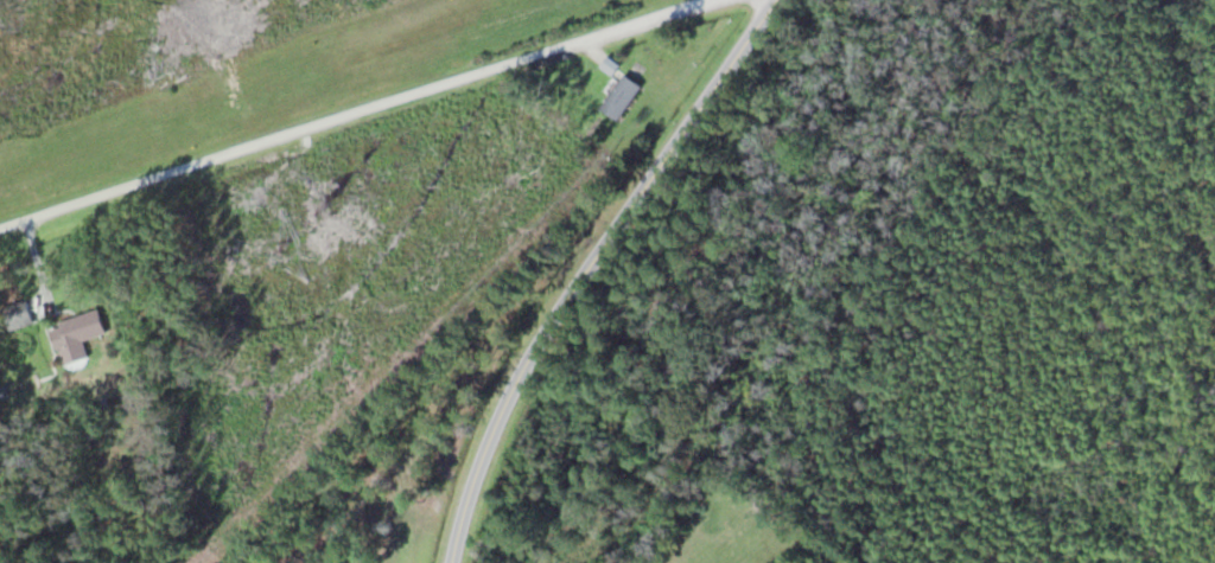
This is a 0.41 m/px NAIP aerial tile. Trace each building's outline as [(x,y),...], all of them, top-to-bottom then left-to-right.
[(602,110),(620,121),(642,82),(637,79),(644,67),(631,59),(602,110)] [(105,333),(99,310),(50,323),(62,367),(88,360),(82,339),(105,333)]
